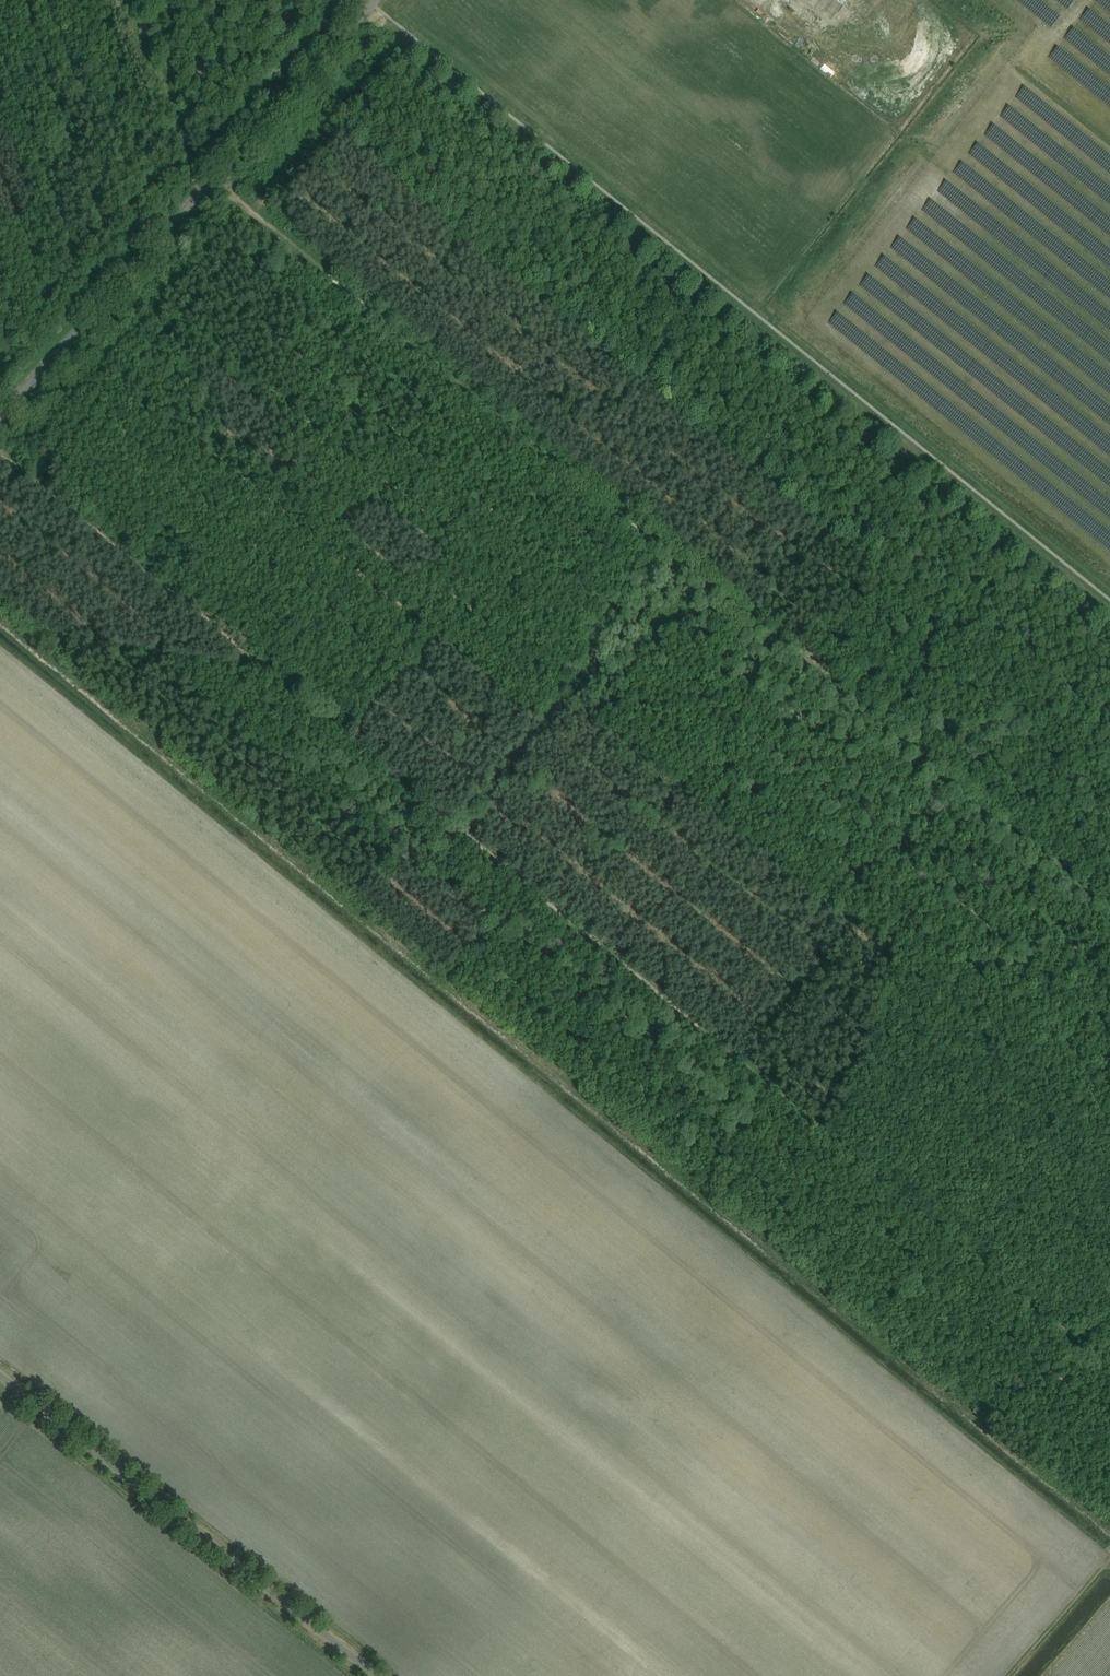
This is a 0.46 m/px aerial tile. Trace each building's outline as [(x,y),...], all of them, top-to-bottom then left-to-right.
[(804,14),(812,5),(806,0),(797,0),(793,5),(804,14)]
